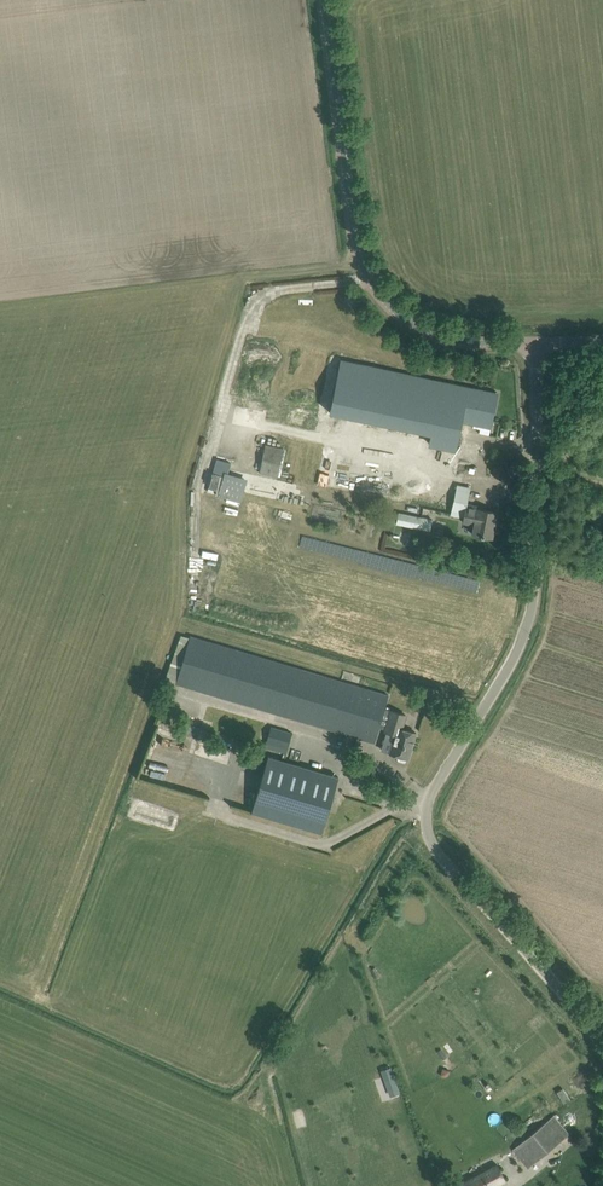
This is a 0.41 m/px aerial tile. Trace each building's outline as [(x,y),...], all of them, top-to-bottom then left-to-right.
[(341,360),(330,412),(431,434),(429,443),(456,449),(462,422),(469,387),(341,360)] [(469,387),(462,422),(473,424),(481,426),(479,433),(489,435),(498,393),(469,387)] [(265,445),(259,472),(277,476),(283,448),(265,445)] [(224,477),(213,473),(209,487),(220,491),(224,477)] [(456,486),(450,513),(453,514),(464,516),(462,527),(473,530),(473,534),(480,536),(492,538),(498,513),(478,509),(467,506),(467,503),(470,489),(456,486)] [(396,523),(431,531),(433,520),(398,512),(396,523)] [(433,535),(431,543),(441,545),(443,537),(433,535)] [(374,743),(379,727),(384,708),(388,695),(190,635),(189,637),(178,634),(165,678),(176,681),(176,683),(374,743)] [(406,715),(384,708),(379,727),(386,729),(385,731),(395,734),(390,753),(398,756),(397,759),(398,760),(404,762),(406,761),(407,758),(408,759),(416,733),(402,728),(406,715)] [(182,721),(179,728),(199,734),(201,727),(182,721)] [(271,726),(265,747),(286,753),(290,739),(292,732),(271,726)] [(249,750),(247,757),(261,761),(263,754),(249,750)] [(322,833),(338,777),(268,756),(251,812),(322,833)] [(512,1149),(520,1159),(528,1168),(569,1134),(554,1115),(512,1149)] [(494,1166),(456,1185),(494,1185),(507,1179),(498,1164),(494,1166)]
